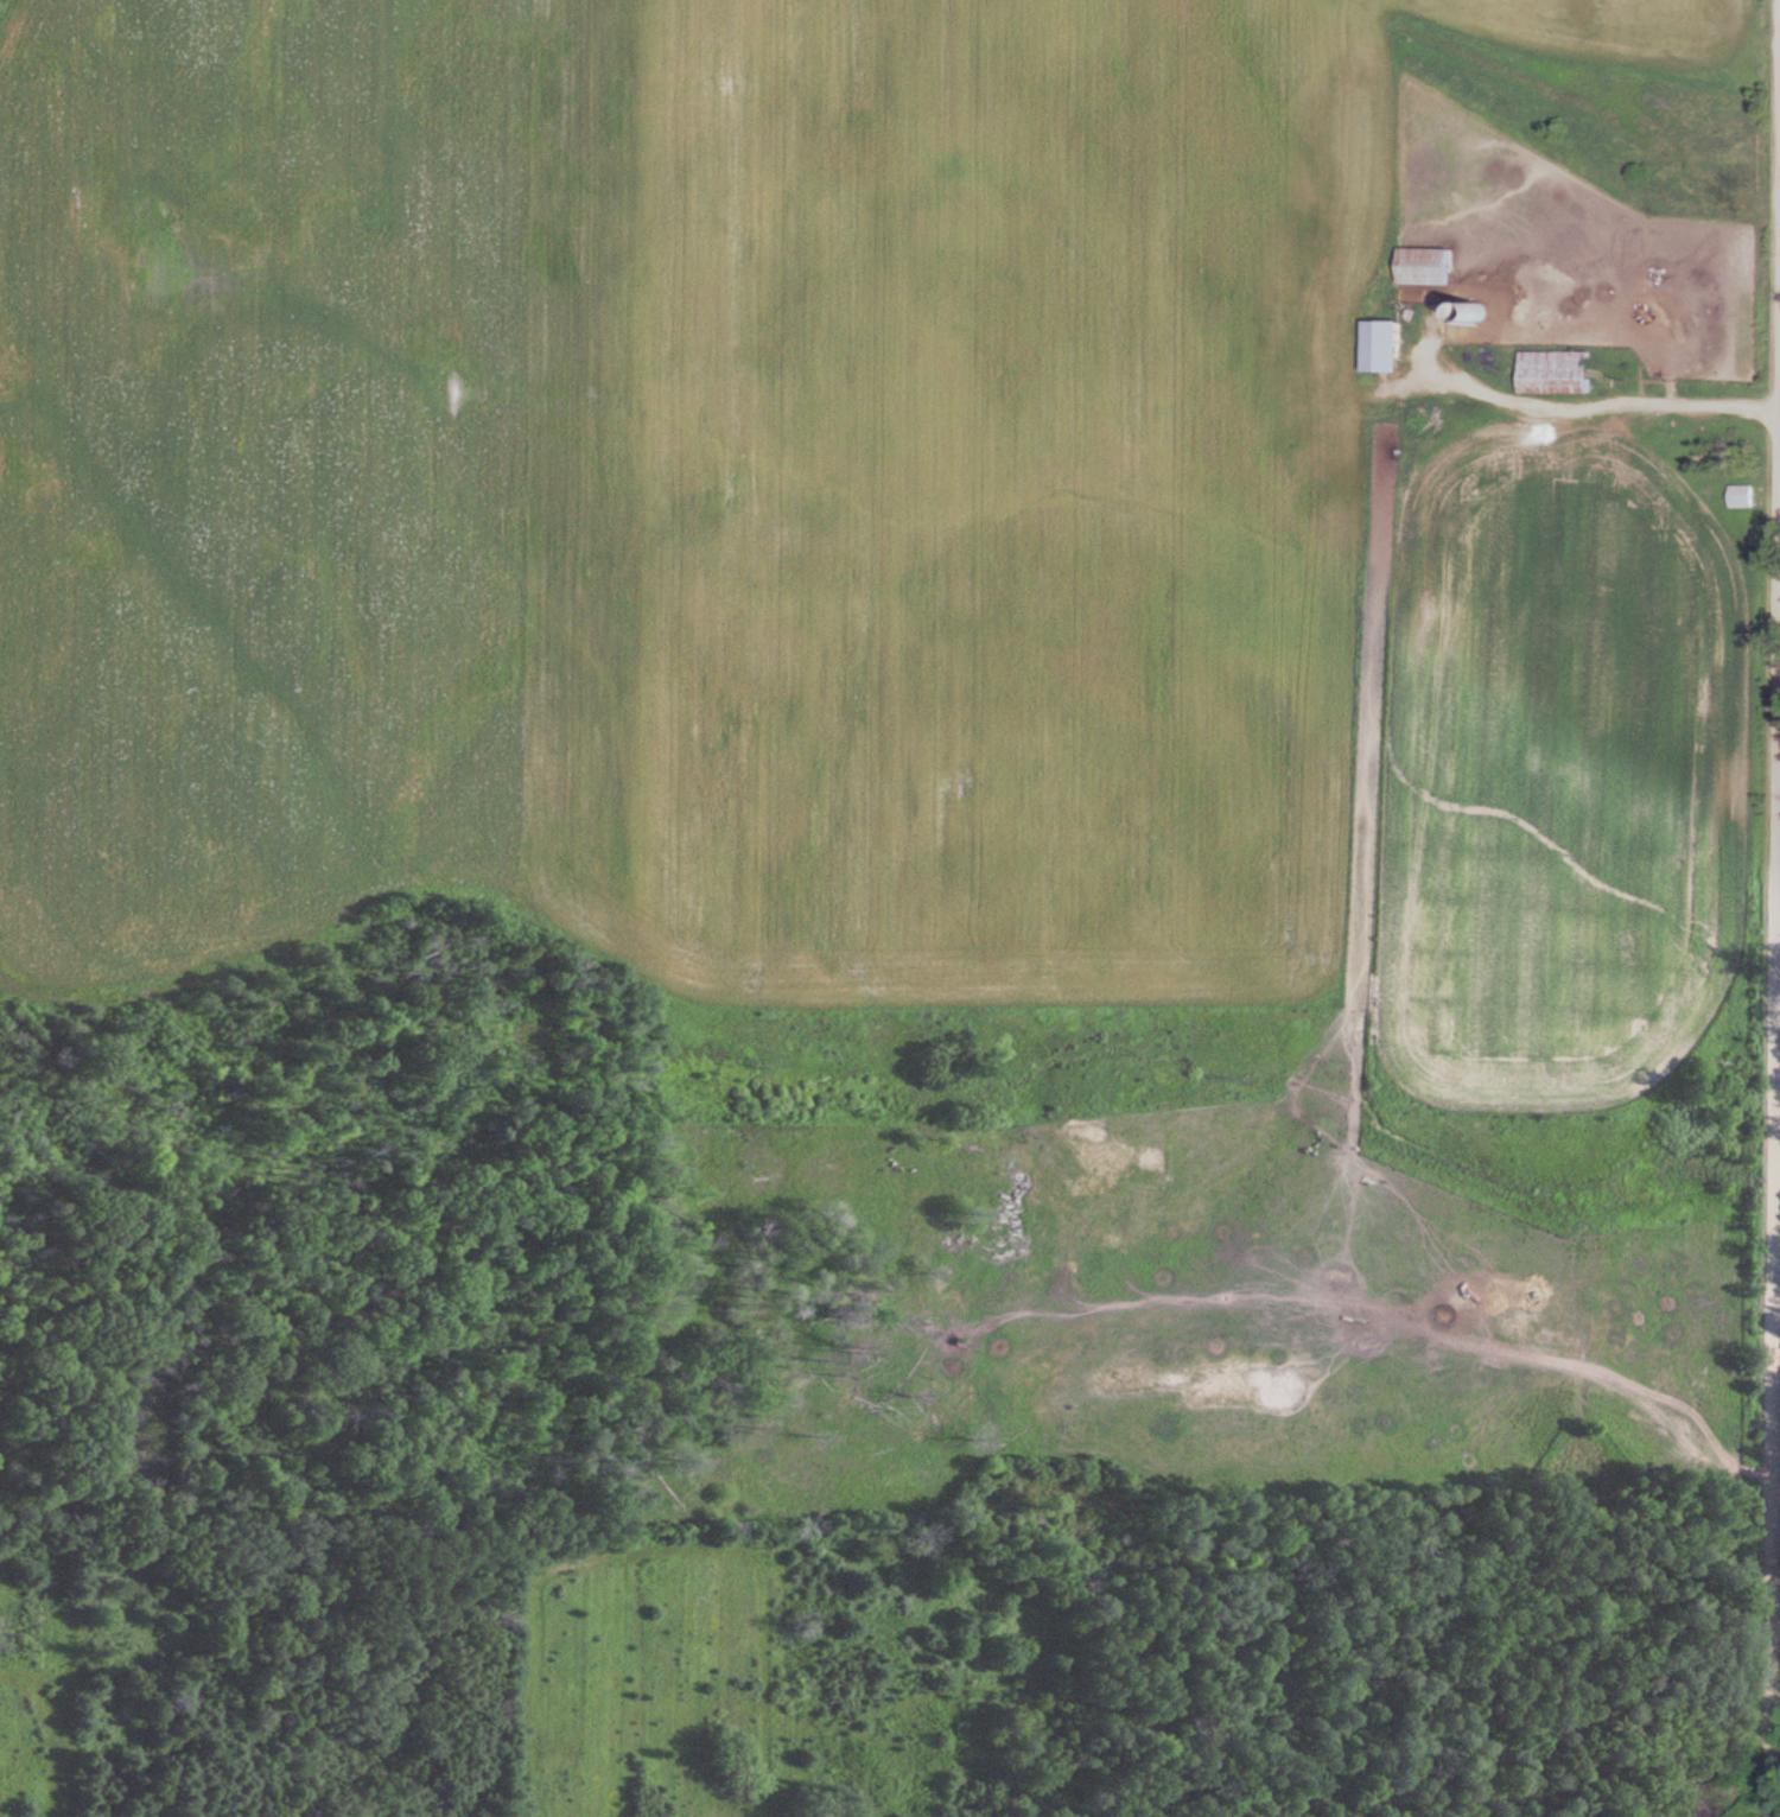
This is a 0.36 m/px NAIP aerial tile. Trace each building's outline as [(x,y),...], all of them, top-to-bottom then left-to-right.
[(1457,246),(1404,246),(1404,283),(1457,283),(1457,246)] [(1487,320),(1490,304),(1474,300),(1470,316),(1487,320)] [(1407,370),(1407,318),(1371,318),(1371,370),(1407,370)] [(1595,350),(1525,350),(1525,392),(1595,392),(1595,350)] [(1734,506),(1758,506),(1758,483),(1734,483),(1734,506)]
